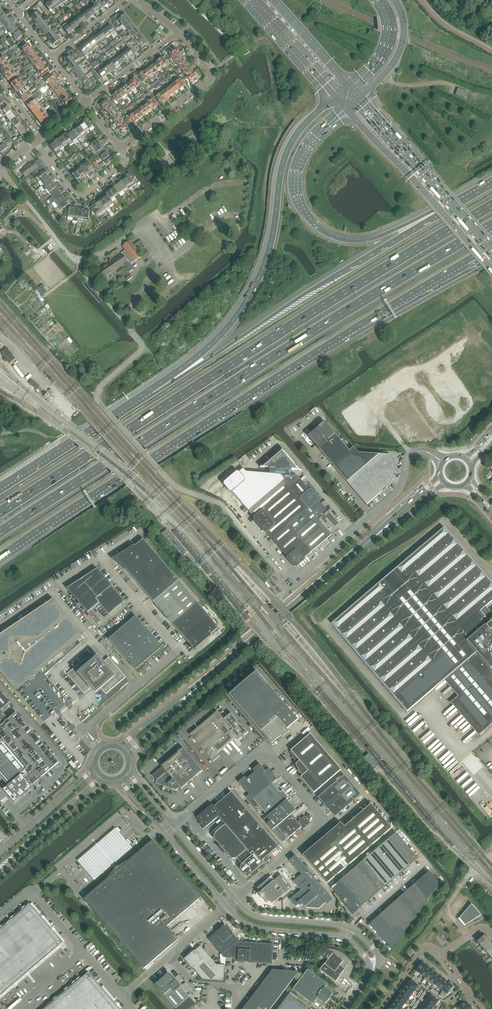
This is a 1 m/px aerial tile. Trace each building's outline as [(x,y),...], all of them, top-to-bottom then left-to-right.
[(58,4),(55,0),(51,0),(49,2),(53,7),(54,9),(59,6),(58,4)] [(54,9),(53,7),(49,2),(44,5),(49,11),(51,9),(52,11),(54,9)] [(94,14),(99,11),(95,5),(90,9),(94,14)] [(90,17),(94,14),(90,9),(86,12),(90,17)] [(36,12),(30,17),(34,21),(40,17),(42,16),(38,11),(36,12)] [(86,21),(90,17),(86,12),(81,15),(86,21)] [(80,14),(76,17),(77,19),(81,24),(86,21),(81,15),(80,14)] [(122,25),(129,20),(125,15),(119,19),(122,22),(121,23),(122,25)] [(38,26),(43,22),(40,17),(34,21),(38,26)] [(8,19),(2,23),(5,28),(11,24),(12,23),(8,18),(8,19)] [(77,28),(81,24),(77,19),(74,20),(73,19),(71,20),(77,28)] [(77,28),(71,20),(67,24),(72,31),(77,28)] [(127,29),(132,24),(129,20),(122,25),(124,27),(125,26),(127,29)] [(42,31),(47,27),(43,22),(38,26),(42,31)] [(66,23),(62,26),(68,34),(72,31),(67,24),(66,23)] [(9,32),(14,28),(11,24),(5,28),(4,29),(5,31),(7,30),(9,32)] [(130,34),(136,29),(132,24),(127,29),(129,32),(128,32),(130,34)] [(111,25),(106,29),(110,34),(112,36),(116,33),(111,25)] [(45,36),(51,31),(47,27),(42,31),(45,36)] [(12,37),(18,32),(14,28),(9,32),(12,37)] [(106,38),(110,34),(106,29),(101,32),(106,38)] [(140,34),(137,30),(136,29),(130,34),(131,36),(132,36),(134,38),(140,34)] [(49,40),(56,35),(53,30),(51,31),(45,36),(49,40)] [(16,41),(21,37),(18,32),(12,37),(16,41)] [(101,32),(97,35),(103,43),(107,40),(106,38),(101,32)] [(137,44),(143,39),(140,34),(134,38),(136,41),(135,42),(137,44)] [(56,35),(49,40),(53,45),(60,39),(56,35)] [(97,35),(93,39),(98,46),(103,43),(97,35)] [(93,39),(88,42),(94,50),(98,46),(93,39)] [(141,48),(147,43),(143,39),(137,44),(139,46),(139,45),(141,48)] [(13,43),(10,45),(7,41),(5,42),(8,46),(10,49),(15,45),(13,43)] [(89,53),(94,50),(88,42),(84,46),(88,51),(89,53)] [(24,54),(31,49),(27,44),(21,49),(24,54)] [(89,53),(88,51),(84,46),(79,49),(83,55),(85,57),(89,53)] [(166,51),(172,58),(179,53),(175,48),(174,49),(172,47),(166,51)] [(128,48),(124,51),(125,53),(129,58),(131,57),(132,58),(134,56),(133,55),(134,55),(129,49),(128,48)] [(31,49),(24,54),(22,55),(24,57),(26,56),(28,58),(34,53),(30,49),(31,49)] [(121,56),(120,56),(125,62),(128,61),(127,60),(129,58),(125,53),(124,53),(123,52),(121,54),(121,55),(121,56)] [(31,63),(37,58),(34,53),(28,58),(31,63)] [(175,63),(182,58),(179,53),(172,58),(173,58),(174,59),(173,60),(175,63)] [(120,65),(125,62),(120,56),(116,59),(120,65)] [(69,66),(74,61),(70,57),(65,61),(69,66)] [(35,67),(41,63),(37,58),(31,63),(35,67)] [(162,58),(157,61),(162,68),(166,65),(168,66),(171,64),(170,63),(168,61),(166,58),(164,60),(162,58)] [(180,67),(186,62),(182,58),(175,63),(177,65),(178,64),(180,67)] [(116,68),(120,65),(116,59),(111,63),(116,68)] [(110,60),(105,64),(107,66),(111,72),(116,68),(111,63),(110,60)] [(72,70),(78,66),(74,61),(69,66),(72,70)] [(158,71),(162,68),(157,61),(157,62),(153,65),(158,71)] [(9,66),(6,62),(0,66),(0,71),(1,72),(9,66)] [(184,72),(190,67),(186,62),(180,67),(184,72)] [(38,72),(45,67),(45,66),(44,67),(41,63),(35,67),(38,72)] [(9,66),(1,72),(4,77),(12,70),(14,69),(11,65),(9,66)] [(78,66),(72,70),(76,75),(82,71),(81,70),(83,69),(80,65),(78,66)] [(153,65),(149,69),(153,75),(156,73),(157,75),(159,73),(158,71),(153,65)] [(107,75),(111,72),(107,66),(103,70),(107,75)] [(42,77),(49,71),(45,67),(38,72),(42,77)] [(186,77),(194,71),(193,71),(190,67),(184,72),(187,76),(186,77)] [(144,71),(143,72),(148,78),(151,81),(153,79),(151,76),(153,75),(149,69),(148,69),(147,68),(145,70),(146,71),(144,72),(144,71)] [(17,71),(14,73),(12,70),(4,77),(8,81),(12,78),(13,80),(17,77),(24,72),(23,71),(19,74),(17,71)] [(102,79),(107,75),(103,70),(98,73),(102,79)] [(80,80),(85,76),(82,71),(76,75),(80,80)] [(190,82),(198,76),(194,71),(186,77),(190,82)] [(144,82),(148,78),(143,72),(139,75),(141,78),(139,79),(142,82),(143,81),(144,82)] [(48,84),(55,79),(51,74),(44,79),(48,84)] [(83,85),(89,80),(85,76),(80,80),(83,85)] [(136,78),(131,81),(136,88),(138,90),(143,86),(138,79),(137,80),(136,78)] [(184,80),(183,79),(182,78),(179,80),(175,83),(180,90),(184,86),(183,84),(185,82),(184,80)] [(14,89),(22,83),(18,79),(11,85),(14,89)] [(52,89),(58,84),(54,80),(55,79),(48,84),(52,89)] [(87,89),(93,85),(89,80),(83,85),(87,89)] [(131,91),(136,88),(131,81),(130,82),(131,82),(127,85),(131,91)] [(25,88),(22,84),(22,83),(14,89),(17,94),(25,88)] [(179,90),(180,90),(175,83),(173,84),(170,86),(170,87),(175,93),(179,89),(179,90)] [(52,89),(50,90),(54,94),(61,89),(58,84),(52,89)] [(127,95),(131,91),(127,85),(122,89),(127,95)] [(170,96),(175,93),(170,87),(165,90),(170,96)] [(21,98),(28,92),(25,88),(17,94),(21,98)] [(54,94),(53,95),(56,100),(59,98),(65,93),(61,89),(54,94)] [(122,98),(127,95),(122,89),(118,92),(117,92),(122,98)] [(455,95),(465,99),(465,98),(467,92),(458,89),(456,94),(455,95)] [(166,99),(170,96),(165,90),(161,93),(166,100),(166,99)] [(28,92),(21,98),(24,102),(32,96),(33,98),(40,93),(38,91),(31,96),(28,92)] [(114,97),(112,99),(113,100),(114,102),(115,103),(117,105),(119,103),(118,102),(122,98),(117,92),(116,92),(114,93),(114,94),(112,95),(114,97)] [(43,97),(42,95),(40,93),(33,98),(35,100),(27,106),(30,111),(38,105),(36,102),(37,101),(36,100),(40,97),(40,98),(43,97)] [(62,102),(69,97),(68,97),(65,93),(59,98),(62,102)] [(161,104),(166,100),(161,93),(156,97),(161,104)] [(65,108),(72,102),(69,97),(62,102),(64,105),(63,106),(65,108)] [(100,105),(103,110),(112,104),(111,102),(108,99),(100,105)] [(148,103),(153,110),(158,106),(153,99),(148,103)] [(146,101),(142,104),(142,105),(148,112),(152,109),(153,110),(148,103),(146,101)] [(9,106),(5,102),(0,106),(0,109),(1,109),(0,110),(0,112),(9,106)] [(112,104),(103,110),(104,111),(104,110),(108,114),(115,108),(113,105),(112,104)] [(33,115),(43,108),(41,106),(40,107),(38,105),(30,111),(33,115)] [(148,112),(142,105),(138,108),(143,116),(148,112)] [(9,106),(0,112),(2,114),(1,115),(3,117),(11,111),(12,111),(9,106)] [(43,108),(33,115),(37,119),(45,113),(43,111),(44,110),(43,108)] [(115,108),(108,114),(109,116),(111,119),(117,114),(119,112),(118,111),(118,112),(115,108)] [(137,108),(133,111),(134,113),(139,120),(139,119),(141,117),(141,118),(143,117),(143,116),(138,108),(137,108)] [(11,111),(3,117),(6,122),(14,115),(11,111)] [(134,113),(133,111),(126,117),(127,119),(128,120),(131,123),(133,122),(134,123),(139,120),(134,113)] [(40,124),(48,118),(45,113),(37,119),(40,124)] [(121,119),(118,116),(117,114),(111,119),(115,123),(121,119)] [(17,119),(15,116),(14,115),(6,122),(9,126),(12,124),(17,119)] [(17,119),(12,124),(13,126),(12,127),(13,129),(21,123),(18,119),(18,118),(17,119)] [(89,130),(93,126),(87,118),(83,122),(89,130)] [(118,128),(125,123),(125,122),(124,123),(121,119),(115,123),(118,128),(117,128),(118,128)] [(89,130),(83,122),(81,123),(79,121),(77,122),(85,133),(89,130)] [(81,136),(85,133),(77,122),(75,124),(77,126),(75,128),(81,136)] [(13,129),(13,130),(16,134),(18,132),(24,127),(21,123),(13,129)] [(125,123),(118,128),(121,133),(125,130),(127,131),(130,129),(125,123)] [(14,142),(28,131),(24,127),(18,132),(20,134),(12,140),(14,142)] [(81,136),(75,128),(73,129),(71,127),(69,128),(77,139),(81,136)] [(73,142),(77,139),(69,128),(67,130),(69,132),(67,134),(73,142)] [(14,142),(17,146),(19,144),(17,141),(20,139),(20,140),(23,138),(24,140),(31,136),(28,131),(14,142)] [(62,132),(60,133),(68,144),(69,146),(73,143),(73,142),(67,134),(66,133),(64,134),(62,132)] [(64,147),(68,144),(60,133),(58,135),(60,137),(58,139),(64,147)] [(10,140),(10,139),(7,136),(5,137),(7,139),(3,142),(3,141),(2,142),(1,141),(3,139),(0,141),(0,147),(5,143),(7,142),(10,140)] [(64,147),(58,139),(56,140),(54,138),(52,139),(60,150),(64,147)] [(52,139),(49,141),(52,144),(49,145),(55,153),(57,155),(61,152),(60,150),(52,139)] [(101,141),(99,139),(90,146),(93,150),(94,149),(105,141),(103,140),(101,141)] [(97,153),(105,147),(104,145),(106,143),(105,141),(94,149),(97,153)] [(7,149),(8,148),(5,143),(0,147),(0,153),(3,157),(9,152),(7,149)] [(100,157),(111,149),(110,148),(107,149),(105,147),(97,153),(100,157)] [(103,161),(112,155),(110,153),(112,151),(111,149),(100,157),(103,161)] [(107,166),(115,160),(112,155),(103,161),(107,166)] [(87,160),(83,163),(84,165),(92,175),(94,174),(92,171),(94,170),(88,162),(87,160)] [(40,170),(40,169),(38,167),(36,165),(35,162),(34,162),(31,164),(21,171),(25,177),(22,178),(24,181),(25,181),(40,170)] [(90,177),(92,175),(84,165),(80,168),(86,176),(88,174),(90,177)] [(84,178),(86,176),(80,168),(76,171),(84,182),(86,180),(84,178)] [(47,170),(35,178),(38,182),(40,181),(48,175),(47,173),(49,171),(48,169),(47,170)] [(84,182),(76,171),(74,169),(70,172),(78,182),(80,180),(82,183),(84,182)] [(137,183),(133,179),(130,174),(129,174),(125,177),(133,187),(137,183)] [(43,185),(54,177),(53,175),(50,177),(48,175),(40,181),(43,185)] [(133,187),(125,177),(123,178),(121,176),(119,177),(127,188),(129,190),(133,187)] [(44,185),(41,186),(45,190),(47,189),(55,183),(53,181),(56,179),(54,177),(44,185)] [(123,191),(127,188),(119,177),(117,179),(119,181),(117,183),(123,191)] [(123,191),(117,183),(115,184),(113,182),(111,183),(119,194),(123,191)] [(50,193),(60,185),(59,183),(56,185),(55,183),(47,189),(50,193)] [(115,197),(119,194),(111,183),(109,185),(111,187),(108,189),(115,197)] [(53,197),(61,191),(59,189),(62,187),(60,185),(50,193),(53,197)] [(115,197),(108,189),(107,191),(105,188),(103,190),(107,196),(111,200),(115,197)] [(53,197),(49,200),(52,204),(54,202),(62,196),(61,194),(62,193),(63,192),(65,191),(63,189),(61,191),(53,197)] [(107,196),(105,197),(103,194),(101,196),(109,207),(113,203),(111,200),(107,196)] [(58,206),(68,198),(67,196),(64,198),(62,196),(54,202),(58,206)] [(105,210),(109,207),(101,196),(99,197),(101,200),(99,202),(105,210)] [(68,198),(58,206),(61,210),(69,205),(67,202),(70,200),(68,198)] [(95,201),(93,202),(101,213),(103,215),(107,212),(105,210),(99,202),(97,203),(95,201)] [(97,216),(101,213),(93,202),(91,204),(93,206),(91,208),(97,216)] [(131,264),(142,256),(131,241),(123,246),(127,252),(123,255),(122,254),(99,270),(104,278),(124,265),(129,273),(133,270),(127,262),(129,261),(131,264)] [(46,293),(42,288),(44,287),(45,287),(43,284),(42,285),(37,289),(43,296),(46,293)] [(7,349),(1,352),(9,363),(14,360),(7,349)] [(15,366),(13,367),(21,378),(23,376),(15,366)] [(392,465),(392,462),(390,459),(389,457),(391,456),(358,453),(354,448),(350,451),(325,422),(308,436),(308,435),(307,436),(367,505),(382,492),(381,490),(383,489),(384,490),(386,489),(385,487),(387,485),(389,483),(389,482),(391,480),(392,477),(392,474),(393,471),(393,468),(392,465)] [(300,469),(282,448),(260,467),(270,468),(269,474),(291,475),(292,470),(301,471),(300,469)] [(245,455),(238,461),(240,463),(247,457),(245,455)] [(227,483),(226,486),(230,490),(235,496),(243,505),(248,511),(249,512),(284,482),(290,488),(300,479),(297,476),(291,475),(269,474),(246,472),(243,469),(227,482),(227,483)] [(309,490),(300,479),(290,488),(306,508),(303,511),(308,517),(322,505),(319,501),(319,498),(311,490),(309,490)] [(287,524),(303,511),(306,508),(290,488),(284,482),(249,512),(253,517),(257,514),(260,518),(260,525),(267,526),(270,529),(266,532),(271,538),(287,524)] [(330,512),(328,512),(322,505),(308,517),(303,511),(287,524),(311,552),(331,535),(334,536),(342,528),(342,526),(330,512)] [(311,552),(287,524),(271,538),(287,556),(286,558),(294,567),(296,567),(305,560),(305,558),(311,552)] [(489,622),(485,617),(488,614),(483,608),(491,601),(491,583),(444,528),(332,624),(407,712),(447,678),(461,694),(453,700),(480,734),(491,724),(491,682),(491,681),(491,680),(491,619),(489,622)] [(118,555),(112,559),(125,570),(125,569),(153,602),(172,624),(183,636),(189,643),(188,643),(193,650),(211,635),(219,628),(208,615),(198,603),(194,599),(179,581),(143,539),(135,546),(134,545),(133,545),(118,555)] [(97,569),(67,589),(88,613),(99,603),(108,613),(109,615),(125,601),(98,570),(97,569)] [(0,635),(0,672),(17,692),(53,660),(54,660),(57,664),(56,664),(57,664),(62,660),(62,659),(65,656),(65,657),(81,644),(78,640),(84,634),(54,599),(21,621),(0,635)] [(116,633),(109,639),(127,660),(134,668),(137,668),(145,661),(145,658),(146,658),(147,659),(147,658),(148,658),(149,657),(149,656),(149,655),(148,655),(152,655),(160,648),(160,645),(158,643),(153,638),(149,632),(148,632),(145,628),(146,628),(136,616),(116,633)] [(88,656),(67,674),(84,694),(91,688),(96,684),(101,689),(106,694),(126,678),(109,658),(103,662),(99,666),(98,668),(95,665),(96,665),(93,662),(88,656)] [(257,671),(229,694),(271,744),(281,736),(282,737),(285,736),(286,735),(289,732),(287,729),(298,720),(257,671)] [(302,682),(299,685),(305,692),(308,689),(302,682)] [(1,723),(7,717),(1,710),(10,702),(0,690),(0,724),(1,723)] [(217,711),(190,735),(213,762),(220,756),(218,754),(217,753),(236,737),(237,738),(238,740),(248,733),(245,729),(231,713),(224,719),(221,716),(217,711)] [(0,741),(0,773),(8,785),(10,783),(10,784),(3,790),(14,803),(15,802),(32,787),(31,786),(41,778),(32,768),(24,758),(21,760),(17,756),(26,748),(35,741),(34,740),(32,742),(22,730),(7,743),(3,739),(0,741)] [(310,734),(291,751),(300,761),(296,764),(300,769),(298,771),(302,776),(301,777),(314,793),(341,770),(310,734)] [(162,767),(152,776),(156,781),(155,782),(155,783),(156,783),(156,784),(157,784),(168,788),(169,786),(171,789),(176,790),(176,791),(177,790),(179,789),(181,789),(203,771),(183,748),(162,766),(162,767)] [(368,754),(364,758),(374,770),(379,765),(368,754)] [(245,776),(238,782),(240,784),(243,787),(249,794),(246,797),(250,802),(272,784),(277,779),(268,769),(266,771),(259,764),(253,770),(255,772),(247,779),(245,776)] [(344,775),(318,797),(325,805),(324,805),(328,810),(329,810),(335,817),(361,795),(344,775)] [(250,802),(249,803),(263,820),(268,816),(282,804),(289,798),(282,791),(280,793),(272,784),(250,802)] [(212,804),(197,818),(199,821),(201,824),(202,824),(205,828),(206,827),(218,817),(225,824),(217,831),(215,833),(214,838),(220,845),(218,847),(220,849),(224,854),(226,853),(232,860),(237,859),(242,864),(240,866),(239,867),(242,871),(242,872),(244,874),(245,874),(248,877),(258,868),(259,867),(263,864),(261,861),(278,847),(232,792),(229,794),(214,807),(212,804)] [(268,816),(263,820),(273,830),(277,827),(291,814),(283,805),(282,804),(268,816)] [(307,852),(303,855),(327,883),(392,828),(371,804),(344,827),(341,823),(322,839),(307,852)] [(277,827),(273,830),(283,843),(287,839),(295,832),(298,829),(301,827),(303,829),(310,823),(304,816),(297,822),(291,814),(277,827)] [(116,829),(78,861),(94,881),(133,849),(116,829)] [(339,881),(331,888),(353,914),(361,907),(369,900),(377,893),(386,886),(394,879),(402,872),(410,866),(418,858),(396,833),(388,840),(380,846),(372,853),(363,860),(355,867),(347,874),(339,881)] [(86,897),(84,899),(142,967),(141,967),(144,969),(147,966),(150,963),(178,940),(167,927),(201,897),(196,892),(196,891),(153,840),(150,842),(132,858),(131,859),(128,861),(129,862),(122,867),(122,868),(122,869),(116,874),(116,873),(116,874),(115,873),(109,879),(108,878),(105,880),(104,881),(86,897)] [(296,855),(290,860),(304,877),(296,884),(301,890),(290,900),(296,907),(299,904),(300,906),(303,904),(306,908),(319,909),(332,898),(324,890),(315,878),(304,866),(301,862),(298,859),(296,855)] [(377,917),(369,924),(392,949),(399,941),(405,933),(404,932),(411,925),(417,917),(416,916),(422,908),(429,900),(428,899),(434,892),(441,884),(429,871),(422,878),(414,884),(407,891),(400,897),(392,904),(385,910),(377,917)] [(269,877),(257,888),(260,892),(258,894),(261,897),(262,896),(264,894),(266,897),(272,904),(285,893),(292,887),(281,875),(273,882),(269,877)] [(92,910),(82,898),(79,901),(89,912),(92,910)] [(63,943),(31,905),(31,904),(0,930),(0,997),(63,943)] [(481,915),(471,904),(458,919),(464,926),(481,915)] [(225,925),(208,939),(222,956),(239,941),(229,929),(225,925)] [(481,946),(489,938),(487,936),(486,937),(484,936),(481,939),(479,937),(475,940),(481,946)] [(483,951),(491,944),(490,942),(491,941),(489,938),(481,946),(484,949),(483,950),(483,951)] [(239,941),(222,956),(224,958),(238,959),(238,962),(244,962),(272,964),(273,944),(239,941)] [(491,949),(491,945),(491,944),(483,951),(486,954),(491,949)] [(190,955),(185,959),(193,969),(195,971),(199,975),(203,980),(224,981),(224,974),(225,965),(216,964),(200,946),(190,955)] [(324,964),(320,970),(336,982),(340,976),(344,969),(351,961),(348,958),(345,955),(342,953),(339,951),(338,951),(335,950),(334,950),(331,949),(323,948),(323,949),(326,949),(321,956),(327,960),(325,964),(324,964)] [(421,974),(427,967),(422,963),(416,971),(421,974)] [(425,978),(431,970),(427,967),(421,974),(425,977),(425,978)] [(243,1008),(270,1008),(274,1005),(276,1002),(279,998),(298,972),(273,970),(261,985),(256,991),(251,998),(243,1008)] [(308,970),(293,989),(313,1005),(316,1001),(322,1005),(323,1005),(325,1003),(328,1001),(330,999),(331,996),(333,993),(334,990),(326,985),(327,984),(308,970)] [(428,982),(435,973),(431,970),(425,978),(425,977),(424,979),(428,982)] [(46,1008),(120,1008),(102,987),(89,972),(46,1008)] [(169,973),(155,985),(176,1008),(189,997),(184,991),(180,986),(181,986),(176,980),(175,980),(169,973)] [(434,984),(440,976),(435,973),(428,982),(433,986),(434,984)] [(438,987),(444,980),(440,976),(434,984),(438,987)] [(418,986),(411,980),(407,985),(415,991),(418,986)] [(442,991),(448,983),(444,980),(438,987),(442,990),(442,991)] [(446,996),(453,986),(448,983),(442,991),(442,990),(441,992),(446,996)] [(415,991),(407,985),(404,989),(412,995),(415,991)] [(412,995),(404,989),(401,993),(408,999),(412,995)] [(408,999),(401,993),(397,998),(405,1004),(408,999)] [(278,1008),(309,1008),(289,994),(278,1008)] [(438,1001),(431,995),(427,1000),(435,1006),(438,1001)] [(405,1004),(397,998),(394,1002),(402,1008),(405,1004)] [(427,1000),(424,1004),(430,1008),(433,1008),(435,1006),(427,1000)]
